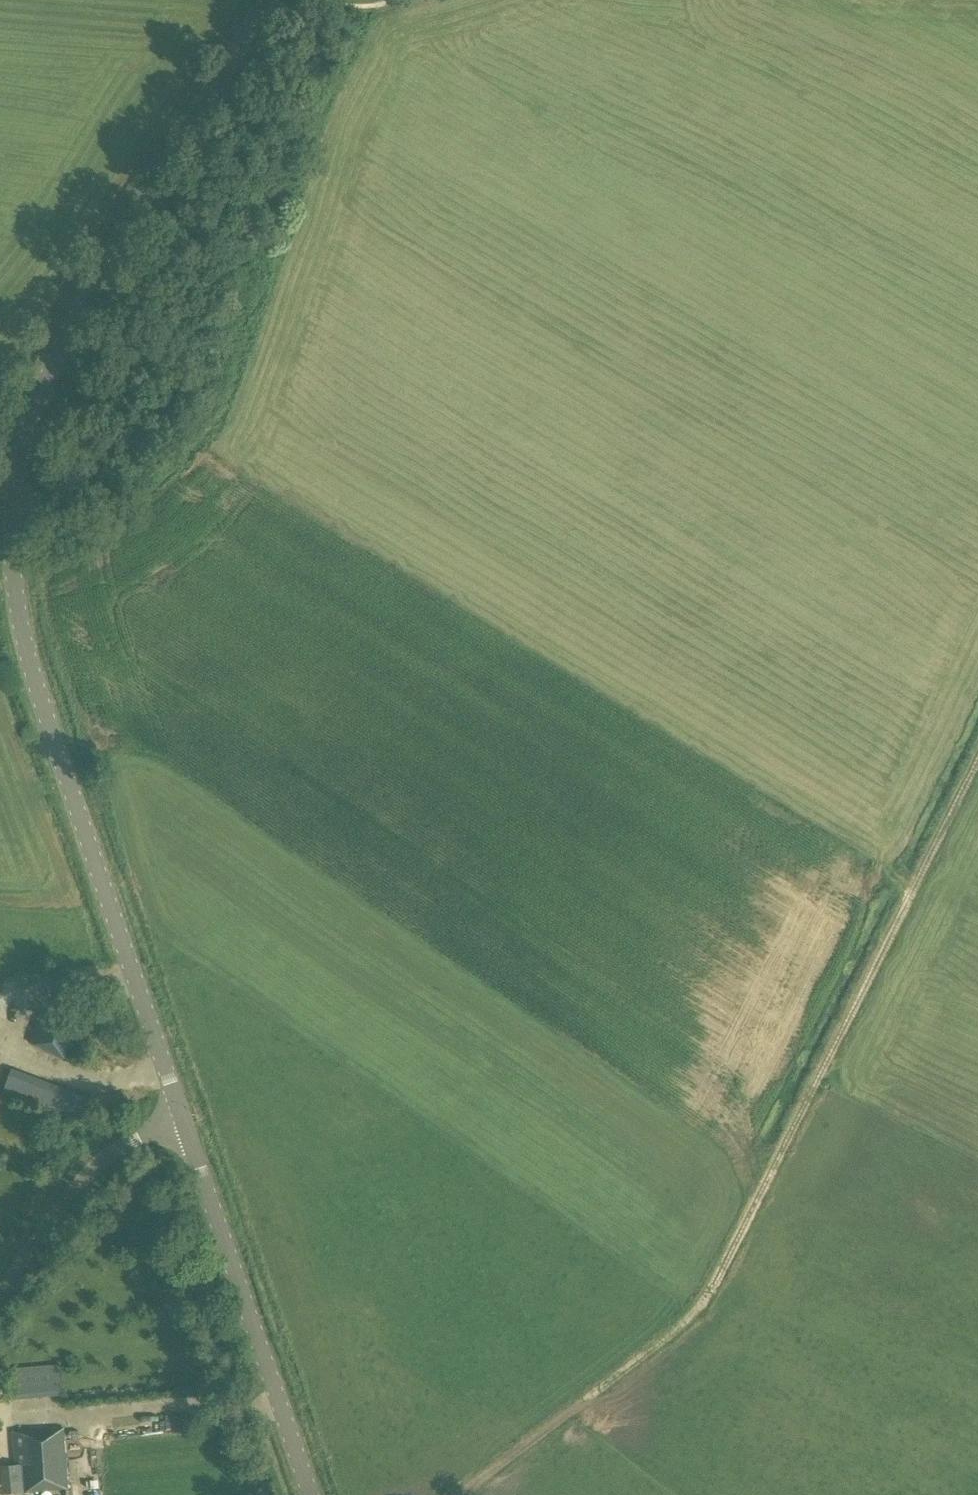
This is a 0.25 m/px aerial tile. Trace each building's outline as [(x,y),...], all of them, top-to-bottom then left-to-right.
[(70,1060),(90,1014),(48,996),(28,1041),(70,1060)] [(80,1121),(89,1096),(12,1068),(2,1092),(80,1121)] [(12,1398),(62,1394),(60,1368),(10,1372),(12,1398)] [(68,1488),(64,1427),(49,1428),(49,1431),(34,1432),(34,1429),(12,1431),(14,1464),(0,1466),(0,1493),(68,1488)]
